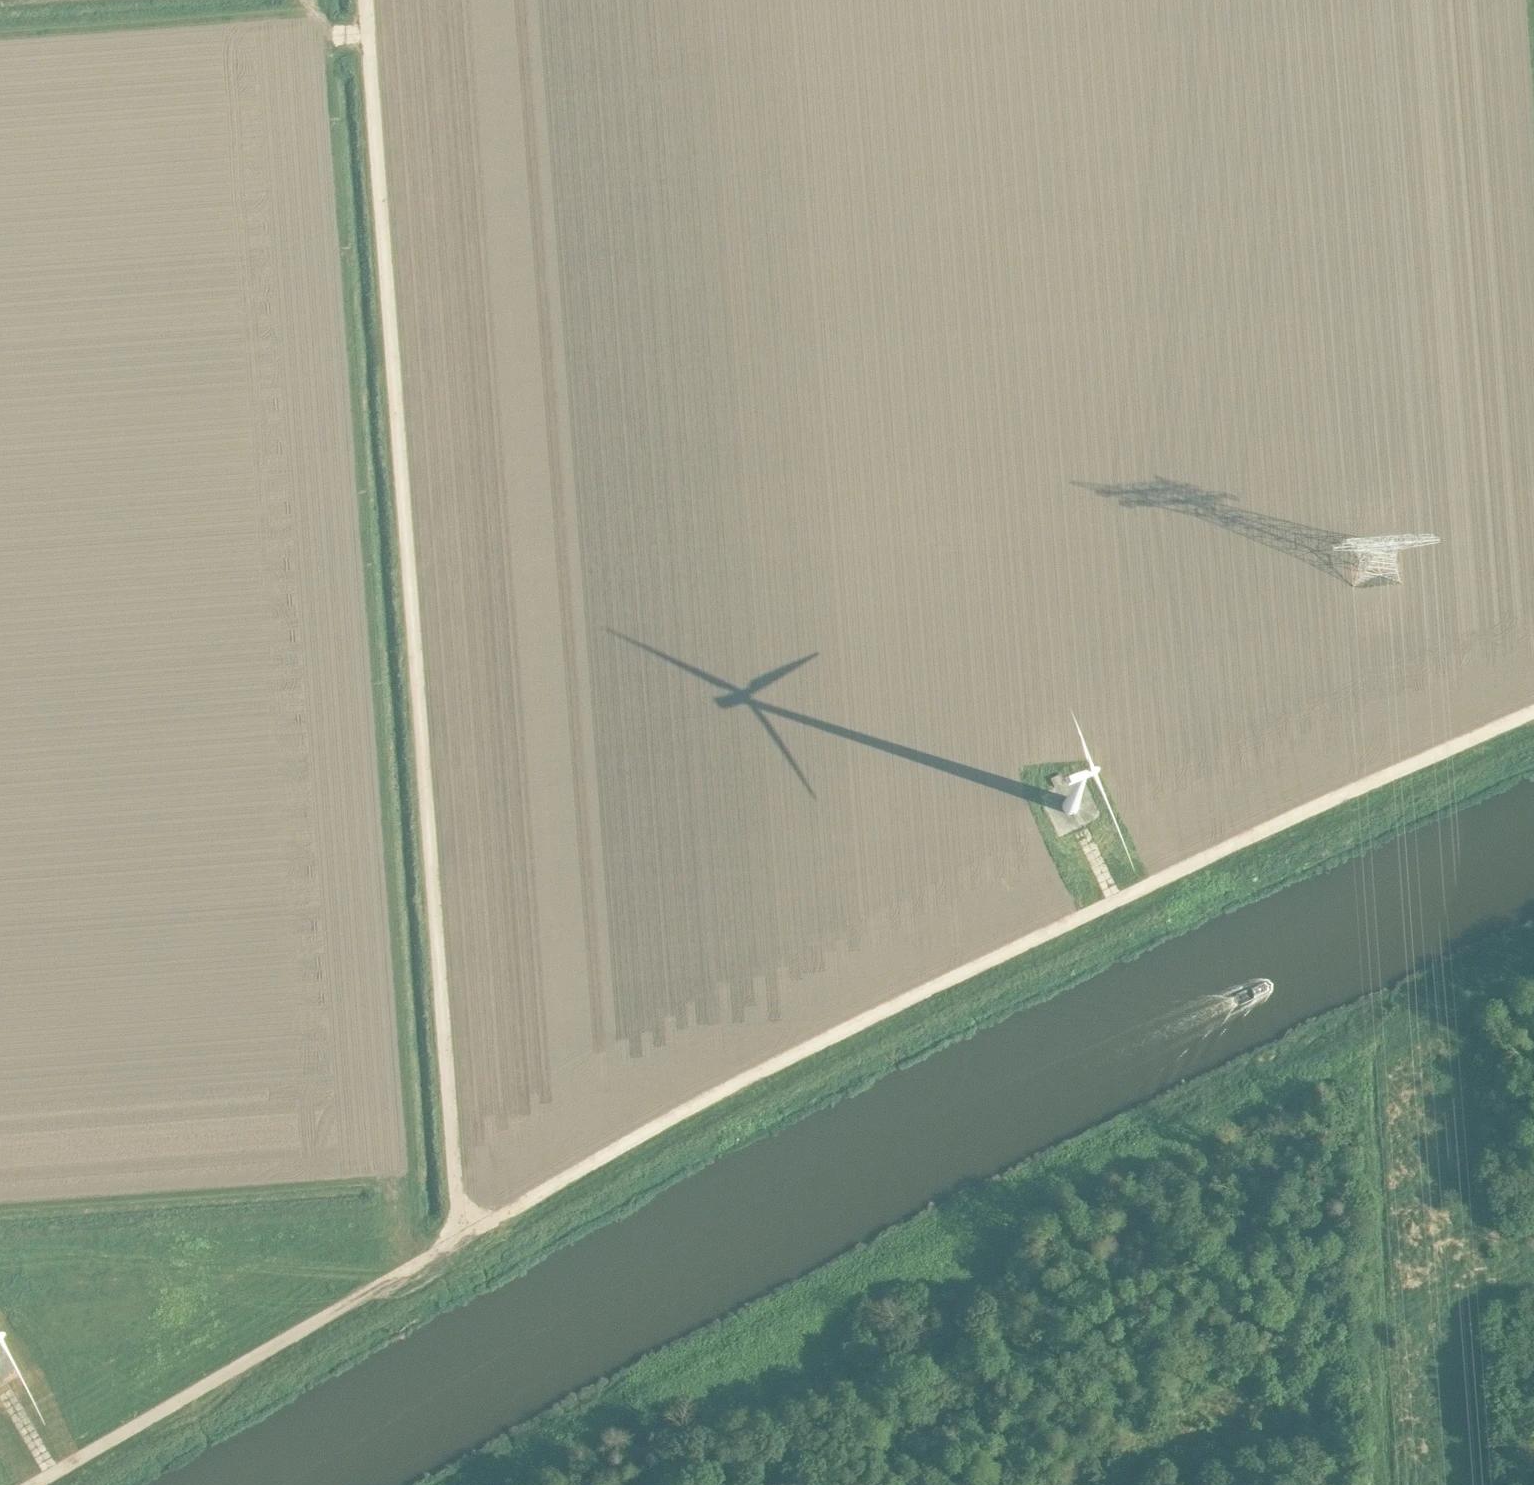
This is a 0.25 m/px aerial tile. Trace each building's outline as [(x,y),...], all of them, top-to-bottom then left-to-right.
[(1078,802),(1076,801),(1075,799),(1072,798),(1070,798),(1068,798),(1066,799),(1065,800),(1063,802),(1062,804),(1062,806),(1062,809),(1063,811),(1065,813),(1066,814),(1068,814),(1070,815),(1072,815),(1075,814),(1076,812),(1078,810),(1078,808),(1079,806),(1079,804),(1078,802)]
